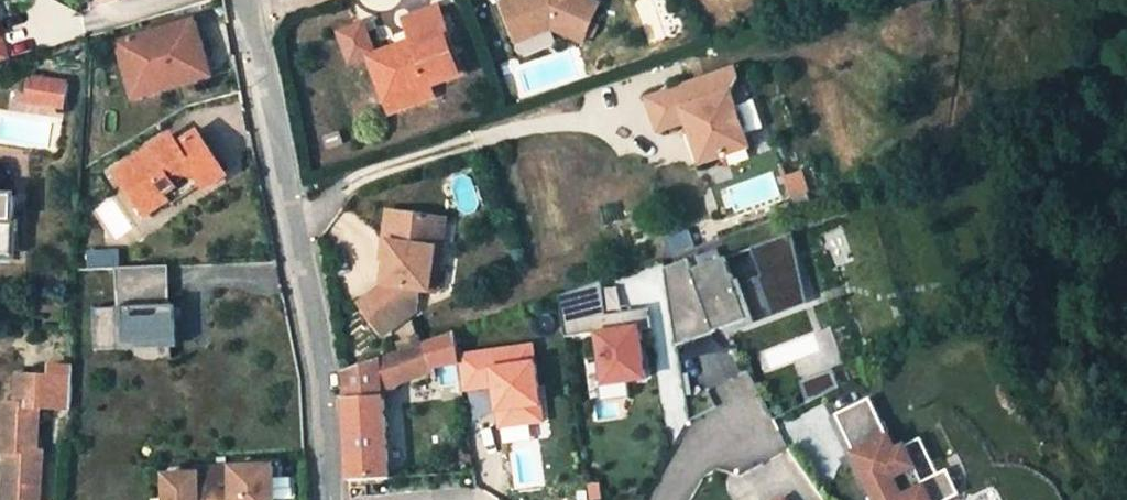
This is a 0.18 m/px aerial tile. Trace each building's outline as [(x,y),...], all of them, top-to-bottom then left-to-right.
[(512,28),(529,22),(533,33),(551,26),(582,41),(601,4),(593,0),(502,0),(512,28)] [(430,84),(465,71),(447,24),(439,3),(405,16),(413,38),(370,55),(387,101),(430,84)] [(210,76),(193,22),(156,33),(158,38),(148,41),(146,36),(119,44),(131,84),(150,79),(154,93),(210,76)] [(512,28),(516,39),(533,33),(529,22),(512,28)] [(158,38),(156,33),(146,36),(148,41),(158,38)] [(734,80),(729,67),(638,98),(649,129),(650,132),(681,122),(696,164),(745,147),(727,97),(734,80)] [(55,79),(14,77),(13,101),(54,104),(55,79)] [(136,99),(154,93),(150,79),(131,84),(136,99)] [(391,110),(434,94),(430,85),(430,84),(387,101),(391,110)] [(181,132),(173,138),(178,146),(186,141),(181,132)] [(198,182),(220,168),(197,134),(186,141),(178,146),(173,138),(119,174),(147,217),(172,201),(170,196),(195,179),(198,182)] [(175,205),(202,188),(198,182),(195,179),(170,196),(172,201),(175,205)] [(14,198),(0,197),(0,258),(12,258),(14,198)] [(424,293),(430,250),(439,251),(444,221),(434,219),(390,213),(388,213),(387,213),(386,213),(384,213),(379,243),(388,244),(385,262),(381,286),(356,306),(381,337),(413,312),(416,292),(424,293)] [(814,307),(801,233),(698,271),(692,260),(670,268),(681,346),(718,333),(720,342),(814,307)] [(385,262),(388,244),(379,243),(376,260),(385,262)] [(430,250),(424,293),(433,294),(439,251),(430,250)] [(92,309),(94,349),(176,348),(174,303),(168,304),(166,264),(113,270),(115,309),(92,309)] [(636,327),(592,332),(599,384),(646,377),(636,327)] [(452,331),(379,357),(380,372),(402,366),(404,377),(431,369),(435,399),(461,392),(455,352),(452,331)] [(455,352),(463,390),(489,388),(486,367),(535,360),(533,342),(455,352)] [(382,396),(380,372),(379,357),(345,370),(347,397),(382,396)] [(533,361),(486,367),(489,388),(491,409),(538,404),(533,361)] [(382,396),(404,377),(402,366),(380,372),(382,396)] [(828,369),(798,374),(802,397),(831,392),(828,369)] [(19,376),(17,404),(5,404),(2,452),(11,452),(9,499),(41,499),(45,453),(40,453),(42,407),(69,409),(71,379),(19,376)] [(388,477),(382,396),(347,397),(345,397),(349,480),(388,477)] [(496,412),(499,427),(543,423),(540,406),(496,412)] [(847,452),(871,499),(930,499),(901,442),(891,446),(887,433),(847,452)] [(216,499),(273,499),(275,498),(274,465),(215,467),(216,499)] [(215,467),(196,468),(197,473),(164,474),(165,499),(216,499),(215,467)]
